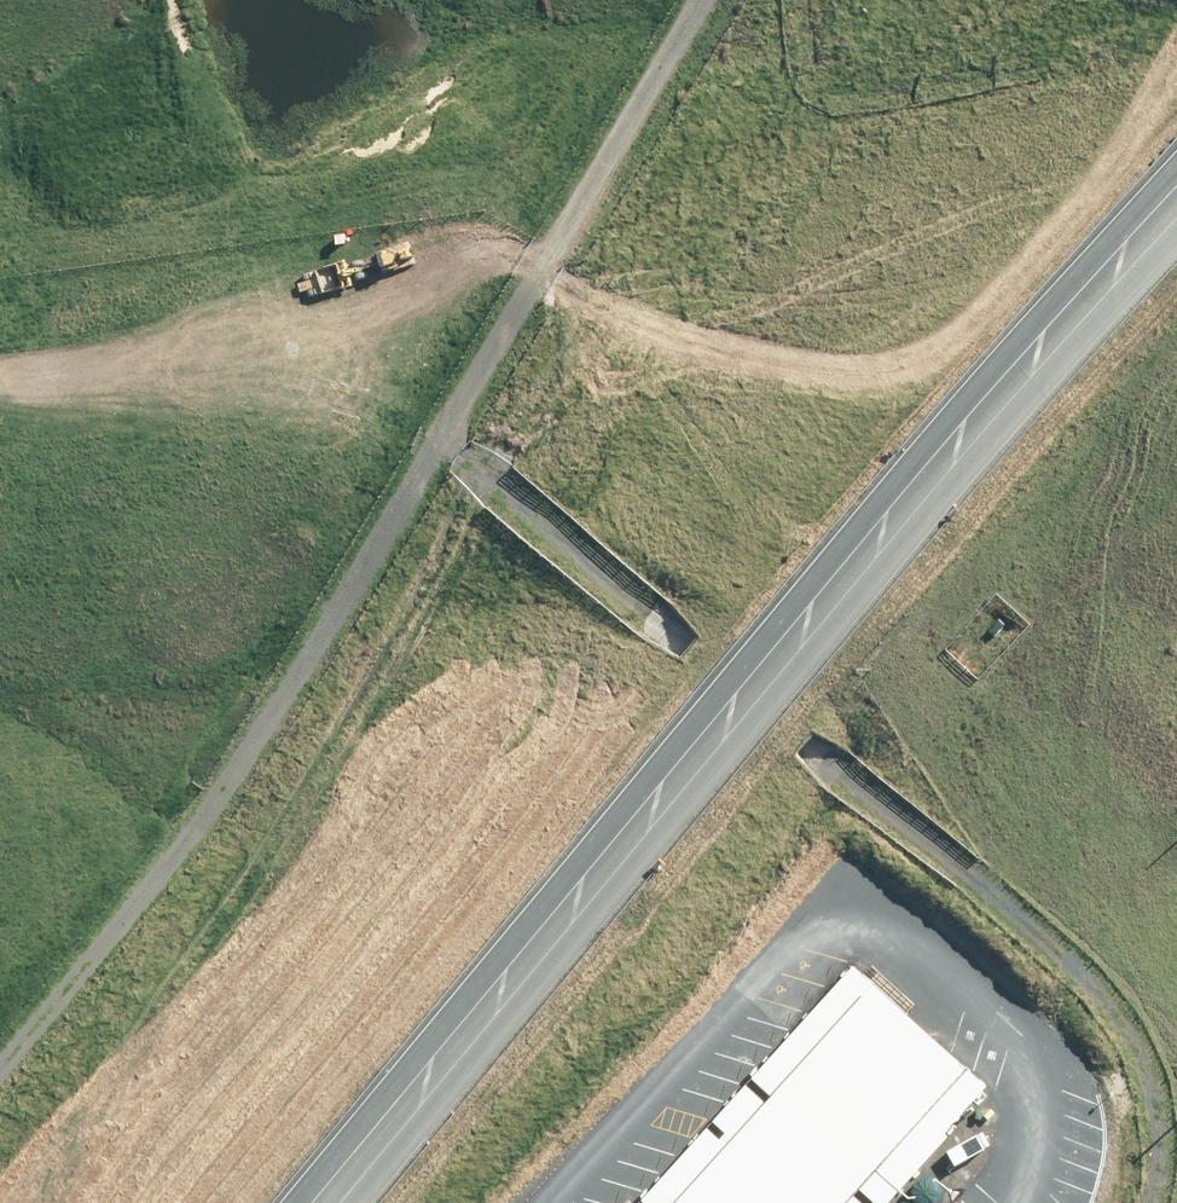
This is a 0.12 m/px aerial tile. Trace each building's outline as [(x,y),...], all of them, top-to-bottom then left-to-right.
[(642,1202),(874,1202),(979,1086),(851,971),(642,1202)]
